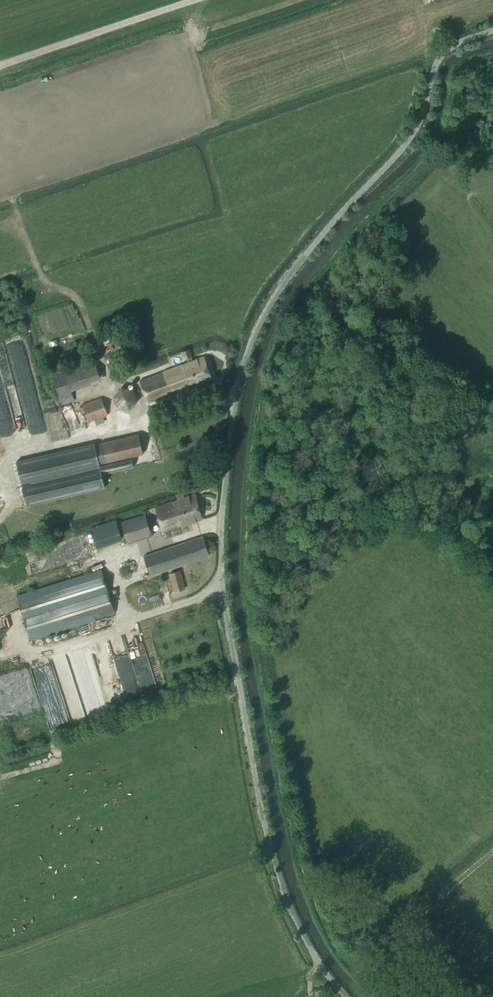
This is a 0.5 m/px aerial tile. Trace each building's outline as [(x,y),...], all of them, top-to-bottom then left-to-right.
[(189,351),(189,349),(181,352),(184,359),(185,358),(186,363),(139,380),(147,402),(189,387),(189,389),(212,380),(203,356),(192,361),(190,356),(191,356),(189,351)] [(93,360),(52,375),(62,404),(73,400),(69,390),(100,379),(93,360)] [(88,421),(107,415),(100,398),(82,404),(88,421)] [(101,473),(133,466),(131,456),(143,454),(138,434),(42,457),(42,458),(36,459),(36,457),(16,462),(26,505),(104,487),(101,473)] [(183,498),(181,492),(175,494),(177,500),(154,507),(162,531),(202,519),(194,494),(183,498)] [(121,522),(127,543),(151,535),(144,514),(121,522)] [(90,528),(96,548),(122,540),(115,520),(90,528)] [(150,575),(208,556),(202,536),(144,556),(150,575)] [(31,638),(114,612),(101,570),(18,596),(31,638)] [(174,591),(184,588),(179,571),(169,574),(174,591)]
